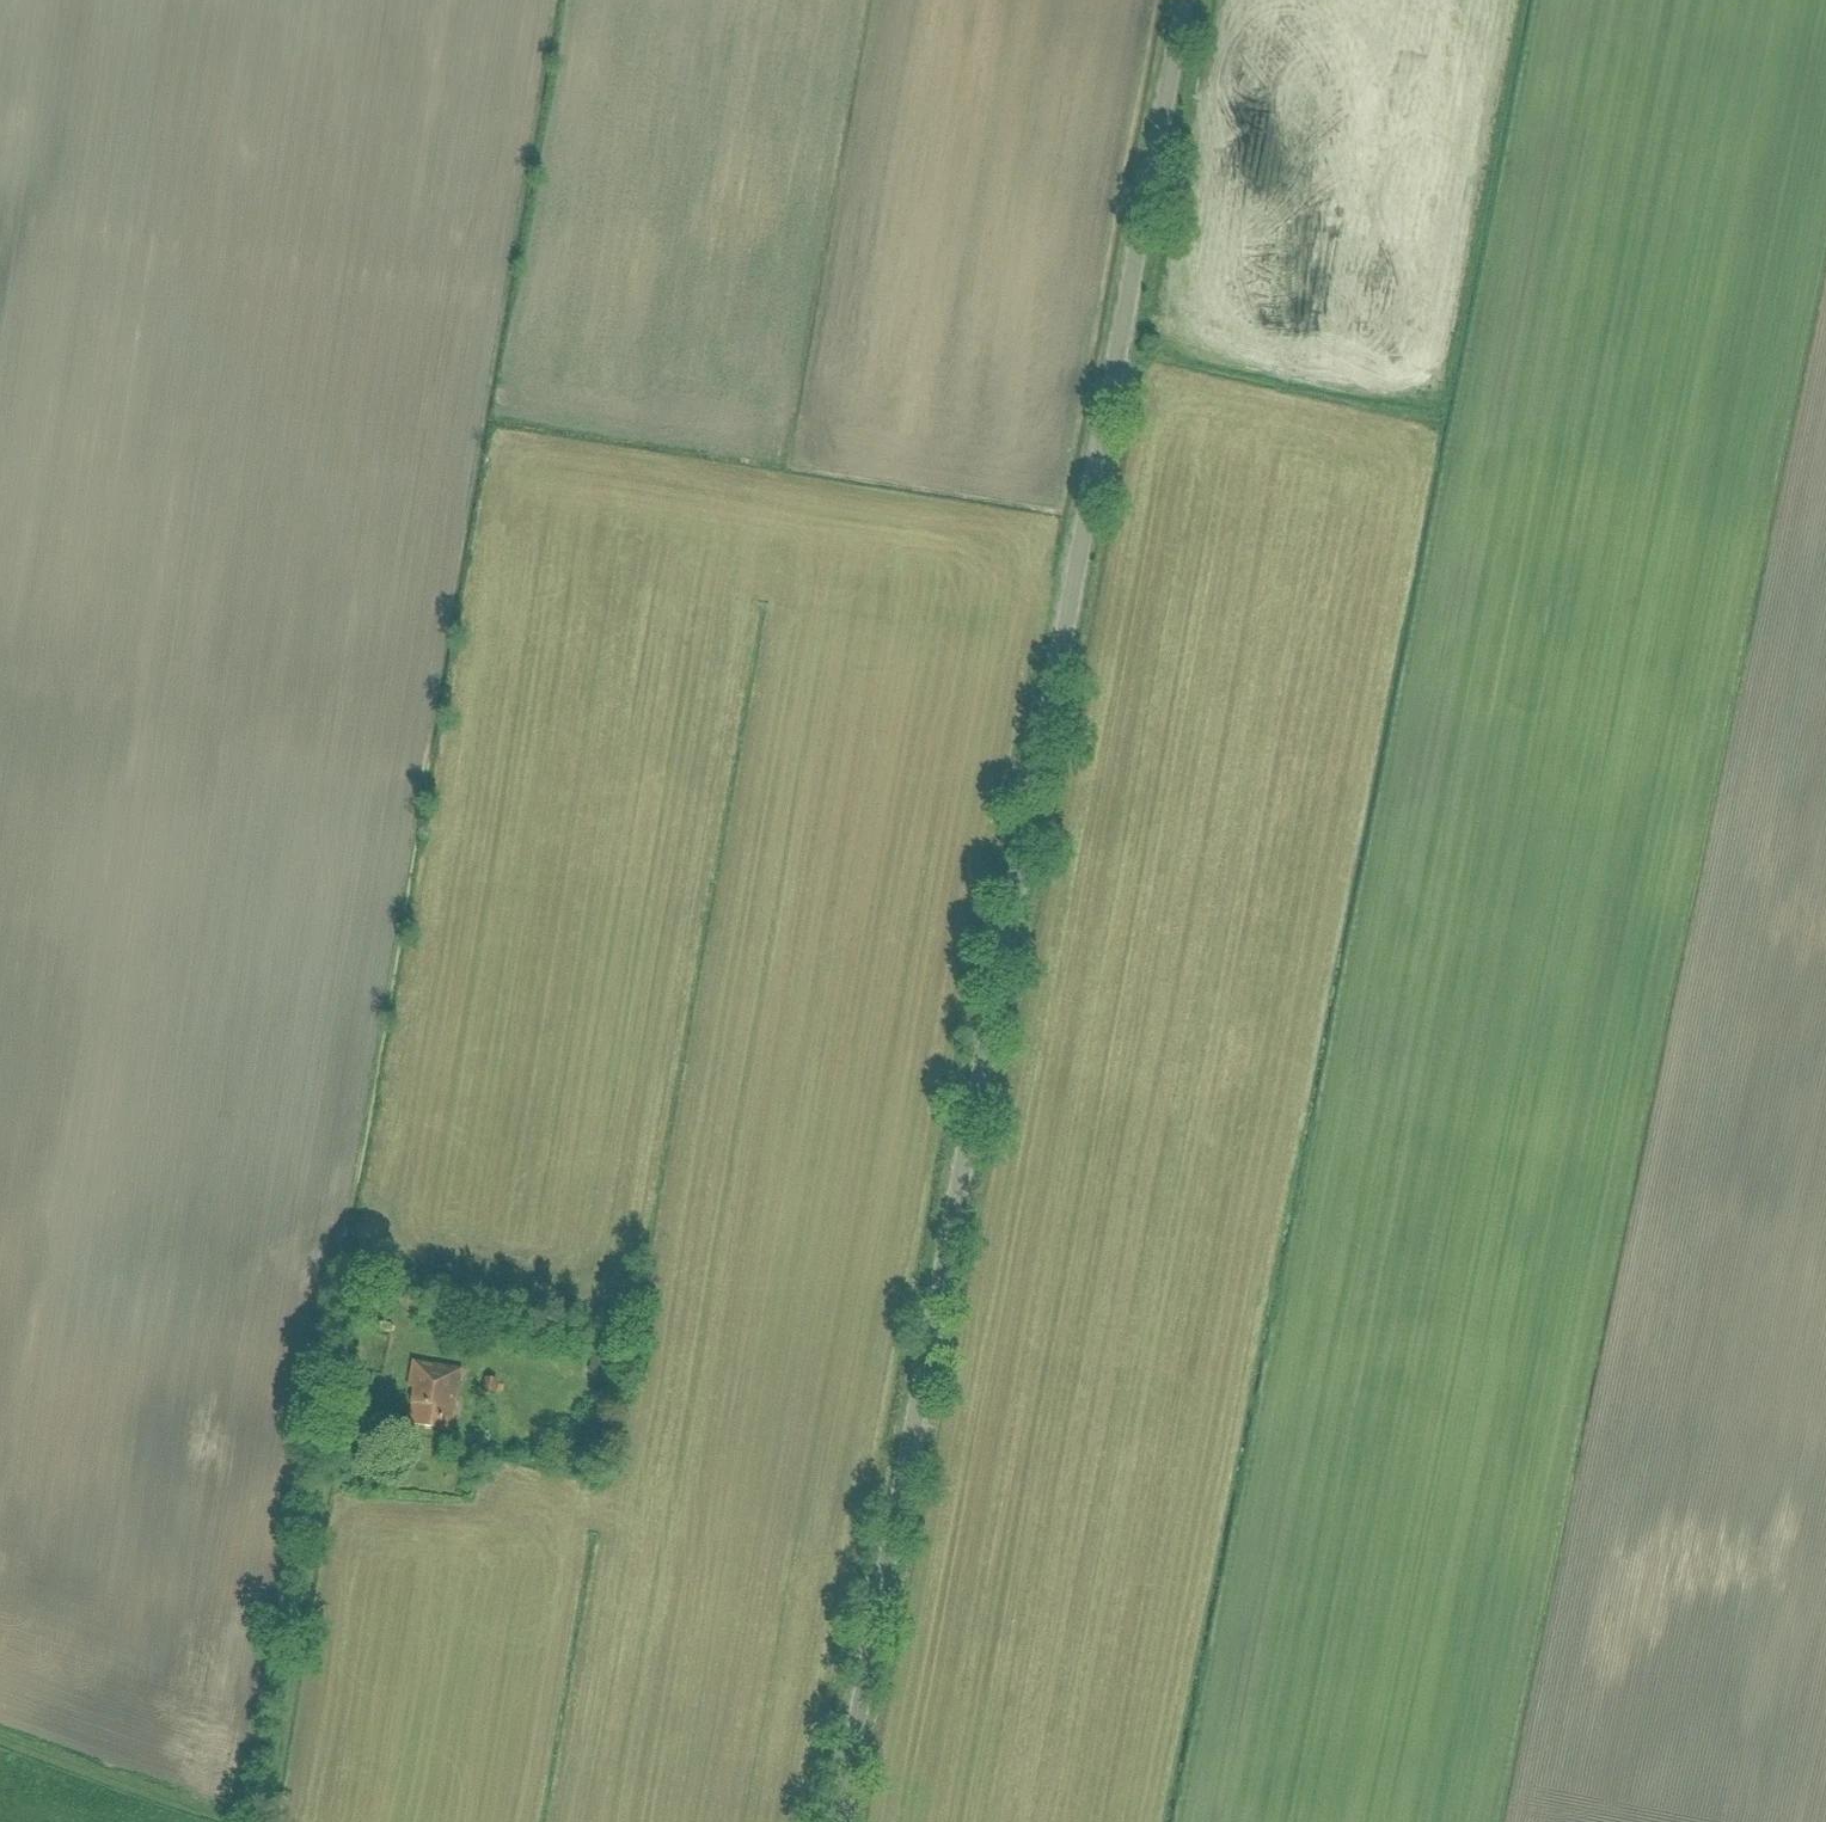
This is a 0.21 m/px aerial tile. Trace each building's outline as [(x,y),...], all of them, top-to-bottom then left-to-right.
[(364,1327),(390,1333),(393,1326),(366,1320),(364,1327)] [(451,1431),(460,1370),(412,1362),(408,1386),(414,1387),(411,1403),(413,1403),(410,1424),(451,1431)] [(494,1394),(496,1381),(483,1379),(482,1393),(494,1394)]
